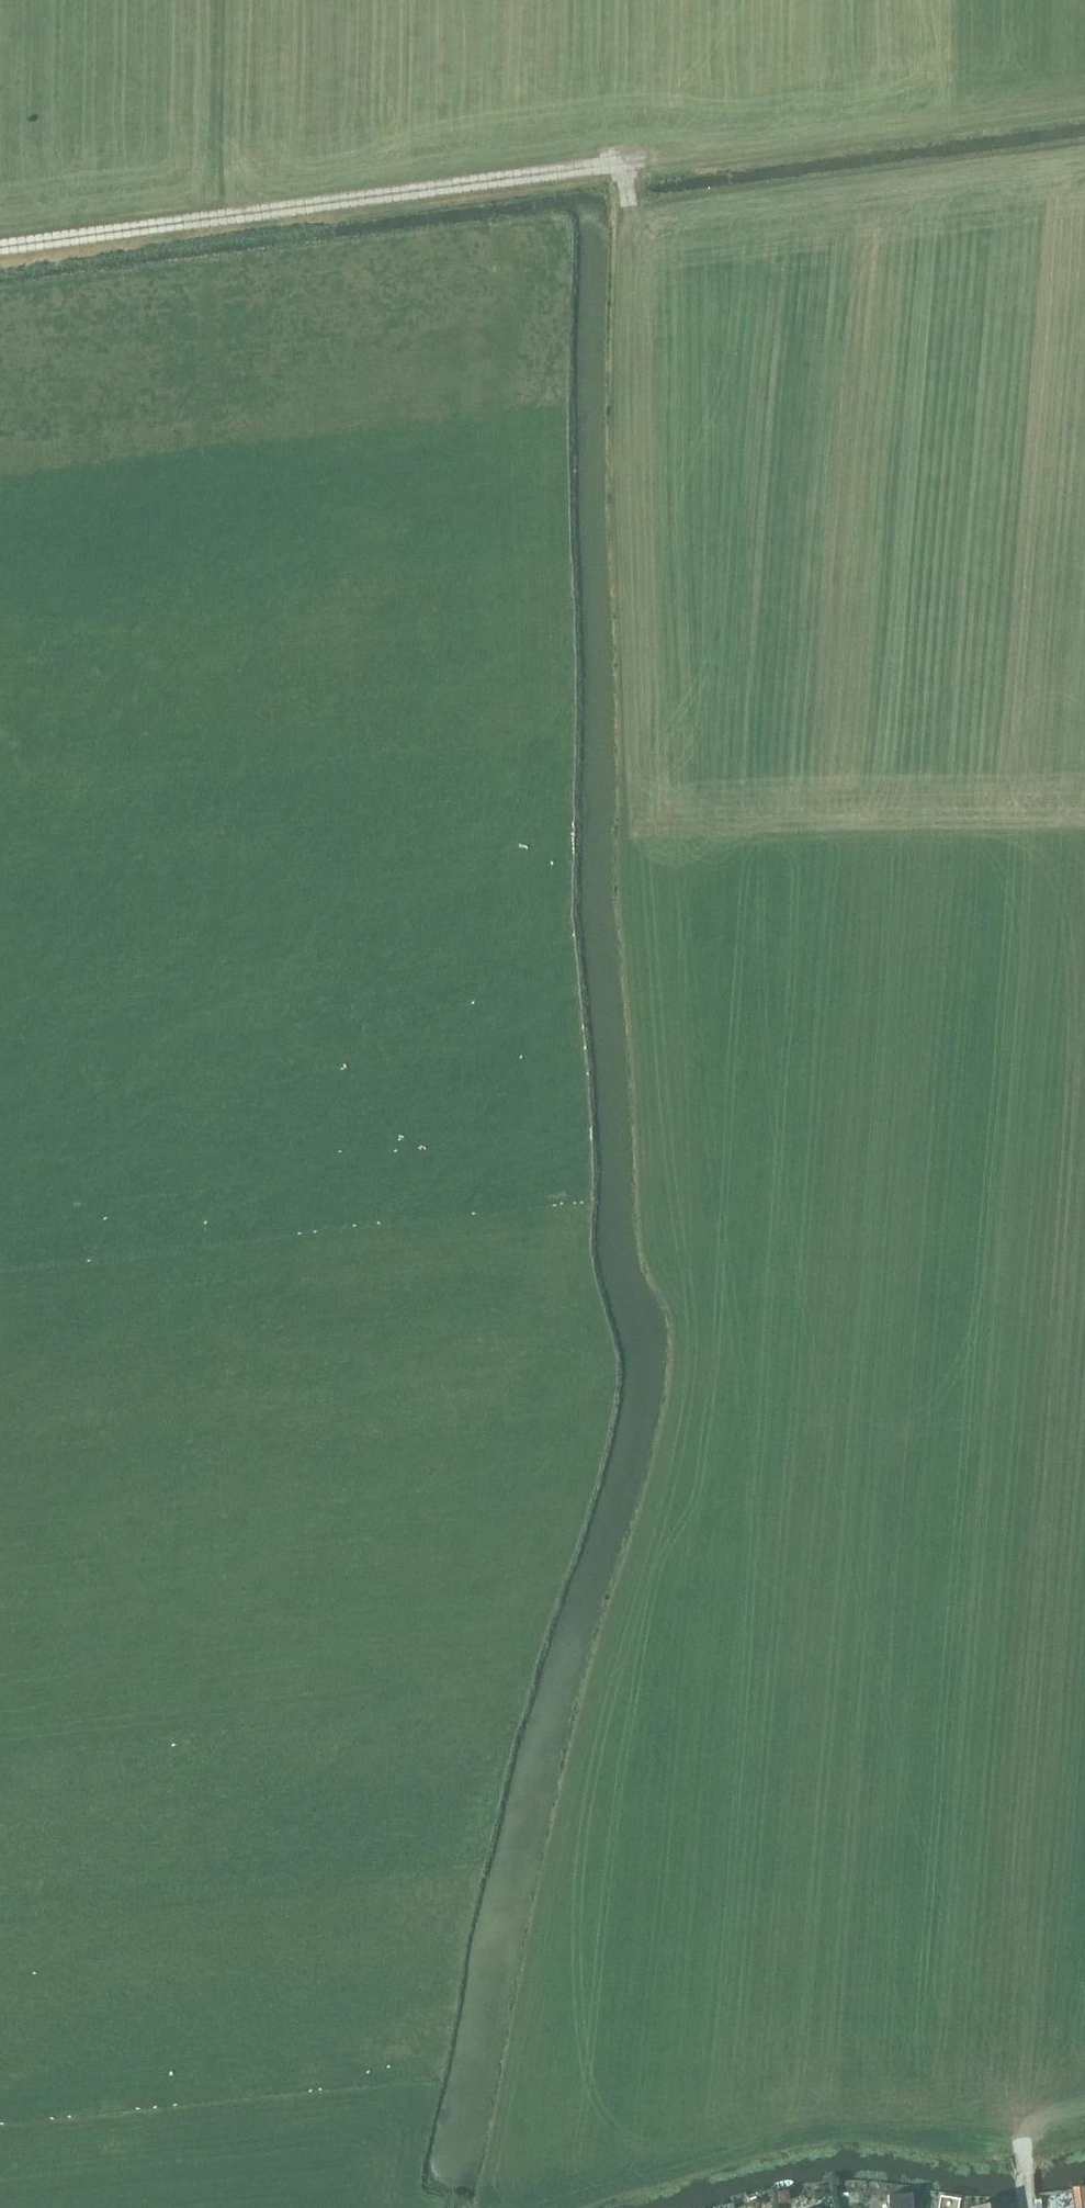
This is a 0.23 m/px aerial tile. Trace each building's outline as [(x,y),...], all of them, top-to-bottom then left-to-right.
[(1074,2188),(1076,2207),(1084,2207),(1084,2187),(1074,2188)] [(789,2190),(778,2191),(779,2203),(785,2202),(790,2197),(789,2190)]
